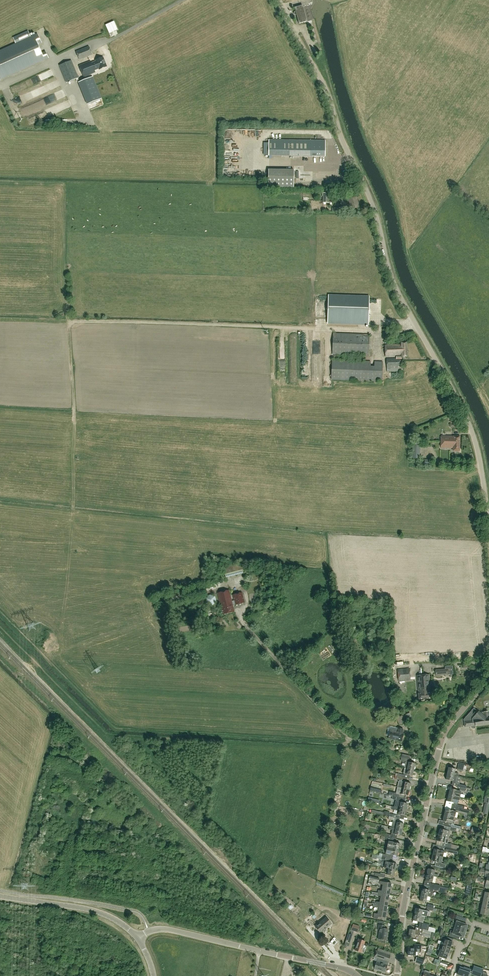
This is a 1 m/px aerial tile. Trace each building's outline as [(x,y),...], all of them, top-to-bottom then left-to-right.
[(299,24),(307,21),(303,6),(295,8),(299,24)] [(48,58),(45,52),(41,53),(38,45),(42,43),(38,34),(31,37),(28,31),(13,38),(16,44),(0,51),(0,79),(48,58)] [(92,54),(89,47),(76,52),(79,59),(87,56),(87,54),(91,53),(92,54)] [(107,67),(103,58),(96,60),(96,61),(91,63),(94,71),(99,69),(99,70),(107,67)] [(66,83),(78,78),(71,61),(59,65),(66,83)] [(93,76),(79,82),(88,104),(102,99),(93,76)] [(325,141),(269,140),(269,156),(325,157),(325,141)] [(294,170),(268,170),(268,187),(294,188),(294,170)] [(351,210),(360,207),(356,197),(348,200),(351,210)] [(368,324),(369,297),(328,296),(328,323),(368,324)] [(239,336),(253,337),(253,329),(239,328),(239,336)] [(369,334),(333,333),(333,354),(368,355),(369,334)] [(401,345),(385,345),(385,356),(396,356),(396,358),(386,359),(387,372),(400,371),(400,367),(402,367),(402,364),(400,364),(400,358),(402,358),(402,357),(407,357),(407,343),(401,343),(401,345)] [(370,361),(332,360),(331,380),(382,381),(382,362),(374,361),(374,366),(370,366),(370,361)] [(459,445),(459,443),(460,436),(441,436),(441,442),(441,443),(452,443),(452,444),(459,445)] [(420,458),(421,442),(413,441),(411,458),(420,458)] [(453,451),(459,451),(459,445),(452,444),(452,443),(441,443),(441,448),(453,448),(453,451)] [(241,563),(223,568),(226,578),(243,573),(241,563)] [(229,590),(218,593),(223,615),(234,612),(233,606),(244,603),(242,593),(233,595),(234,601),(232,601),(229,590)] [(409,668),(397,669),(398,681),(410,680),(409,668)] [(424,693),(423,675),(417,676),(418,691),(419,691),(419,693),(418,693),(419,700),(426,699),(425,693),(424,693)] [(429,675),(423,675),(424,693),(425,693),(426,699),(432,699),(431,692),(430,693),(430,692),(429,692),(429,690),(430,690),(429,675)] [(488,715),(488,712),(482,712),(481,714),(478,711),(478,712),(476,710),(474,708),(463,719),(464,722),(465,727),(471,726),(471,727),(472,729),(475,728),(475,726),(488,724),(488,715)] [(407,723),(405,715),(400,716),(397,717),(399,725),(402,724),(407,723)] [(401,742),(403,734),(402,734),(403,729),(397,728),(397,732),(390,731),(388,739),(401,742)] [(404,768),(407,768),(413,770),(415,764),(409,762),(410,756),(402,754),(400,760),(405,761),(404,768)] [(412,776),(413,770),(407,768),(406,774),(404,774),(403,775),(397,773),(395,773),(395,776),(409,779),(410,775),(412,776)] [(449,768),(447,774),(457,776),(458,776),(458,773),(454,772),(455,769),(449,768)] [(456,782),(457,776),(447,774),(446,779),(452,781),(456,782)] [(406,779),(409,779),(395,776),(397,776),(396,779),(399,780),(397,787),(409,790),(410,784),(405,782),(406,782),(406,779)] [(465,791),(465,788),(454,786),(453,790),(450,789),(449,795),(459,797),(460,791),(459,791),(459,790),(465,791)] [(407,796),(409,790),(397,787),(396,794),(393,794),(392,796),(405,799),(406,795),(407,796)] [(447,801),(457,804),(459,797),(449,795),(447,801)] [(407,804),(404,803),(405,799),(392,796),(392,799),(396,800),(394,807),(392,807),(405,810),(407,804)] [(444,815),(455,818),(456,811),(460,811),(465,812),(465,810),(451,806),(450,810),(445,809),(444,815)] [(405,812),(405,810),(392,807),(391,809),(397,811),(396,814),(398,814),(404,816),(404,815),(405,816),(406,815),(406,813),(405,812)] [(453,821),(454,818),(455,818),(444,815),(443,821),(452,823),(454,824),(455,822),(453,821)] [(399,823),(400,819),(389,816),(388,819),(393,820),(391,827),(389,827),(402,830),(403,824),(399,823)] [(401,836),(402,830),(389,827),(389,829),(392,830),(391,834),(394,834),(401,836)] [(440,829),(438,835),(448,838),(450,831),(440,829)] [(447,843),(448,838),(438,835),(437,841),(443,843),(442,846),(458,850),(451,848),(451,844),(447,843)] [(396,839),(391,838),(383,836),(381,836),(381,838),(385,839),(385,840),(389,841),(387,847),(398,850),(400,844),(395,843),(396,839)] [(457,854),(458,850),(442,846),(442,847),(441,846),(440,850),(434,849),(433,855),(442,857),(444,851),(457,854)] [(397,856),(398,850),(387,847),(385,855),(382,854),(382,857),(393,859),(394,855),(397,856)] [(441,863),(442,857),(433,855),(431,861),(441,863)] [(396,864),(392,863),(393,859),(382,857),(377,856),(377,858),(386,860),(386,861),(384,868),(395,870),(396,864)] [(393,876),(395,870),(384,868),(388,869),(387,875),(393,876)] [(428,869),(427,869),(426,870),(426,871),(427,872),(428,872),(427,875),(433,876),(437,877),(438,874),(434,873),(435,870),(428,869)] [(433,890),(438,891),(439,888),(429,886),(429,890),(422,889),(421,895),(431,897),(433,890)] [(386,910),(387,906),(376,904),(375,907),(379,908),(378,911),(387,912),(388,910),(386,910)] [(428,911),(424,910),(422,910),(415,908),(414,914),(425,917),(425,916),(426,917),(427,914),(428,911)] [(387,915),(387,912),(378,911),(377,914),(374,913),(373,918),(381,920),(382,918),(385,918),(385,915),(387,915)] [(424,921),(425,917),(414,914),(413,920),(419,922),(418,927),(431,932),(434,933),(435,929),(429,927),(429,924),(423,923),(423,921),(424,921)] [(457,919),(454,927),(465,931),(465,930),(466,930),(468,926),(467,926),(467,925),(461,923),(463,917),(456,915),(455,919),(457,919)] [(320,933),(331,923),(326,917),(315,927),(320,933)] [(385,925),(378,924),(374,924),(373,928),(378,928),(377,930),(379,930),(378,939),(386,940),(388,929),(384,929),(385,925)] [(430,938),(431,932),(418,927),(416,927),(415,930),(410,929),(408,937),(414,938),(414,934),(421,935),(430,938)] [(465,932),(465,931),(454,927),(453,931),(450,930),(449,936),(455,938),(456,935),(463,937),(463,936),(464,937),(466,932),(465,932)] [(444,939),(442,945),(450,948),(452,942),(446,940),(447,937),(442,935),(441,938),(444,939)] [(355,950),(361,953),(365,941),(359,939),(357,942),(356,946),(355,950)] [(421,952),(421,945),(414,945),(414,947),(408,947),(408,955),(415,955),(415,952),(421,952)] [(448,954),(450,948),(442,945),(440,951),(448,954)] [(385,972),(390,955),(376,951),(374,957),(378,958),(377,962),(376,961),(374,968),(385,972)] [(446,959),(448,954),(440,951),(438,957),(446,959)] [(476,973),(480,974),(480,971),(485,972),(486,967),(478,965),(476,973)] [(457,975),(460,975),(470,975),(471,972),(460,968),(457,975)]
